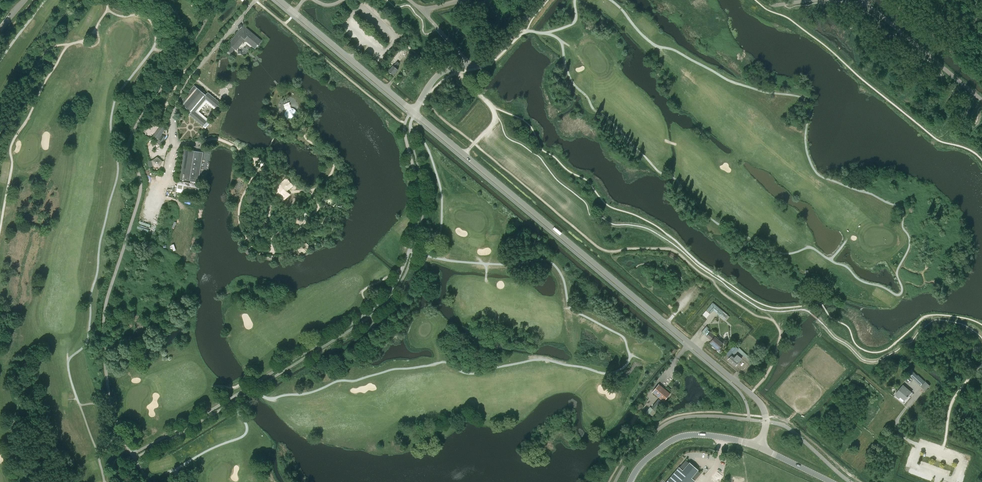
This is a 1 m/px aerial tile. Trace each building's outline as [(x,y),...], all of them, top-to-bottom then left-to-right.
[(243,27),(229,44),(236,50),(245,40),(255,48),(261,41),(243,27)] [(400,63),(398,61),(405,52),(403,50),(392,62),(395,64),(394,66),(393,66),(389,71),(393,75),(398,70),(396,68),(400,63)] [(205,95),(194,85),(179,103),(191,112),(189,115),(203,127),(207,122),(208,123),(210,122),(198,112),(206,102),(218,112),(219,110),(218,109),(222,104),(207,92),(205,95)] [(161,124),(153,136),(156,138),(155,140),(157,141),(156,143),(160,145),(166,137),(162,135),(166,128),(161,124)] [(206,153),(203,152),(182,149),(178,179),(198,182),(199,181),(204,182),(206,176),(202,175),(206,153)] [(157,157),(152,160),(154,166),(160,167),(162,161),(157,157)] [(200,185),(194,183),(190,183),(178,181),(176,192),(199,196),(200,185)] [(297,220),(300,224),(305,219),(301,216),(297,220)] [(713,303),(707,310),(712,313),(714,310),(725,320),(728,316),(713,303)] [(711,332),(707,337),(712,341),(710,343),(715,347),(714,348),(719,352),(722,348),(721,347),(723,344),(719,340),(719,339),(711,332)] [(729,357),(737,347),(733,345),(726,354),(729,357)] [(736,350),(748,359),(749,357),(739,347),(736,350)] [(951,365),(959,356),(954,353),(947,362),(951,365)] [(736,366),(742,359),(737,355),(735,357),(732,355),(728,360),(736,366)] [(917,376),(911,370),(908,373),(914,379),(917,376)] [(919,377),(917,380),(912,384),(911,389),(915,392),(925,382),(919,377)] [(663,400),(670,392),(658,383),(652,391),(663,400)] [(922,387),(926,391),(930,387),(926,383),(922,387)] [(904,385),(900,389),(895,394),(899,398),(900,396),(904,400),(912,392),(904,385)] [(663,405),(659,401),(652,409),(657,413),(663,405)] [(650,407),(645,412),(648,415),(646,417),(649,420),(651,417),(657,413),(652,409),(650,407)] [(668,481),(694,481),(701,473),(686,461),(668,481)]
